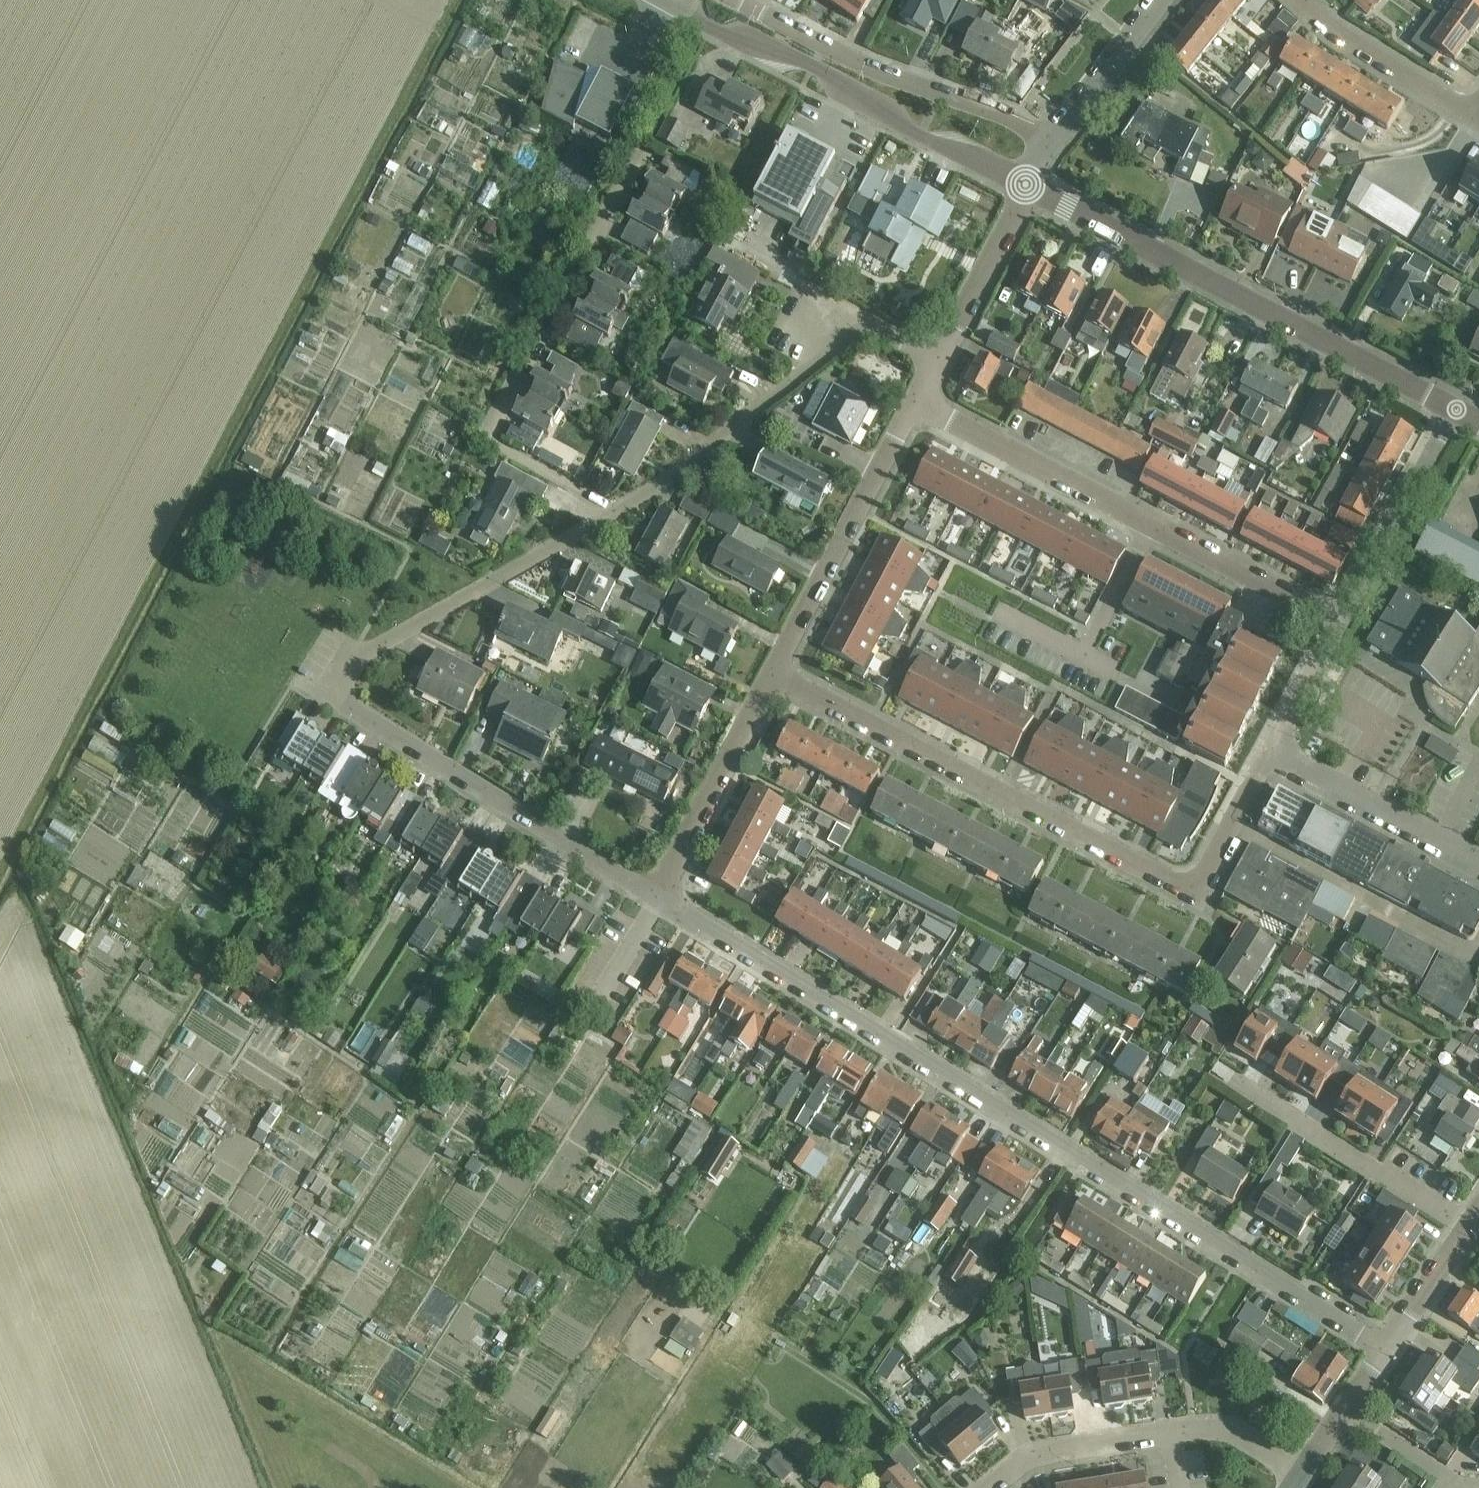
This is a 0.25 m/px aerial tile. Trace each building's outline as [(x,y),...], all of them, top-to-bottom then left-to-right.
[(836,8),(858,23),(864,15),(874,0),(841,0),(836,8)] [(904,21),(926,33),(937,14),(948,19),(958,1),(958,0),(915,0),(904,21)] [(1020,1),(1045,14),(1052,0),(1020,0),(1020,1)] [(1212,3),(1232,19),(1247,0),(1214,0),(1212,3)] [(1368,16),(1377,6),(1370,0),(1360,0),(1355,5),(1368,16)] [(1462,3),(1478,16),(1478,0),(1464,0),(1462,3)] [(963,52),(985,64),(1000,36),(986,29),(992,18),(963,3),(953,23),(953,24),(968,32),(965,36),(971,38),(963,52)] [(1212,3),(1197,21),(1217,37),(1232,19),(1212,3)] [(1447,24),(1470,40),(1478,27),(1478,16),(1462,3),(1448,23),(1447,24)] [(1284,11),(1276,19),(1291,31),(1298,23),(1284,11)] [(1000,36),(985,64),(1008,75),(1015,61),(1019,63),(1021,60),(1026,50),(1046,26),(1031,14),(1009,41),(1000,36)] [(1435,14),(1413,44),(1434,59),(1440,51),(1455,61),(1470,40),(1447,24),(1448,23),(1435,14)] [(1197,21),(1182,40),(1202,56),(1217,37),(1197,21)] [(1265,46),(1276,55),(1283,47),(1281,45),(1273,38),(1267,45),(1265,46)] [(1187,75),(1202,56),(1182,40),(1167,59),(1187,75)] [(1280,64),(1302,77),(1316,54),(1294,41),(1280,64)] [(1271,61),(1276,55),(1265,46),(1261,52),(1271,61)] [(505,47),(501,55),(508,59),(513,51),(505,47)] [(1316,54),(1302,77),(1323,91),(1338,67),(1316,54)] [(637,90),(636,90),(603,72),(598,82),(556,60),(542,113),(574,129),(576,122),(611,140),(637,90)] [(1338,67),(1323,91),(1344,104),(1359,80),(1338,67)] [(1270,83),(1268,86),(1276,91),(1283,80),(1275,75),(1270,83)] [(1237,82),(1248,90),(1253,84),(1242,76),(1237,82)] [(1359,80),(1344,104),(1366,117),(1380,94),(1359,80)] [(1241,99),(1248,90),(1237,82),(1221,103),(1230,110),(1240,98),(1241,99)] [(748,125),(761,101),(732,86),(727,96),(711,87),(696,115),(703,119),(705,115),(720,123),(726,113),(748,125)] [(1380,94),(1366,117),(1388,130),(1402,107),(1380,94)] [(1302,106),(1311,112),(1317,101),(1309,95),(1302,106)] [(508,100),(503,109),(516,116),(521,107),(508,100)] [(1317,101),(1311,112),(1320,117),(1326,106),(1317,101)] [(1204,154),(1211,133),(1201,130),(1200,133),(1145,105),(1121,140),(1137,151),(1141,144),(1143,145),(1148,139),(1162,149),(1180,161),(1174,177),(1192,184),(1199,165),(1204,154)] [(1272,142),(1292,111),(1285,106),(1264,137),(1272,142)] [(523,120),(518,129),(534,136),(538,126),(523,120)] [(679,151),(689,131),(668,120),(658,140),(679,151)] [(1344,133),(1353,139),(1360,127),(1351,122),(1344,133)] [(494,127),(490,134),(501,140),(505,133),(494,127)] [(1360,127),(1353,139),(1361,144),(1368,132),(1360,127)] [(448,128),(444,135),(449,138),(453,130),(448,128)] [(812,250),(847,182),(837,177),(842,167),(787,139),(752,206),(795,228),(790,238),(812,250)] [(1255,142),(1247,152),(1252,156),(1260,155),(1264,150),(1255,142)] [(1321,150),(1309,168),(1317,173),(1329,156),(1321,150)] [(1204,154),(1199,165),(1210,169),(1215,158),(1204,154)] [(1342,166),(1359,164),(1358,154),(1341,156),(1342,166)] [(651,188),(645,199),(671,213),(677,203),(682,205),(688,193),(691,195),(696,193),(705,177),(667,156),(661,166),(678,175),(673,185),(653,174),(647,186),(651,188)] [(1289,166),(1305,179),(1309,172),(1305,169),(1294,161),(1289,166)] [(1471,176),(1460,193),(1454,203),(1463,209),(1470,198),(1478,204),(1478,162),(1471,176)] [(389,163),(383,175),(393,180),(399,169),(389,163)] [(901,166),(896,174),(904,178),(908,170),(901,166)] [(1302,187),(1305,179),(1289,166),(1283,174),(1302,187)] [(913,190),(912,193),(903,188),(905,183),(888,174),(887,177),(872,168),(855,202),(871,210),(865,221),(876,226),(863,251),(892,266),(906,238),(921,245),(942,205),(913,190)] [(423,169),(419,176),(426,180),(430,173),(423,169)] [(1212,173),(1205,190),(1218,195),(1221,196),(1228,179),(1212,173)] [(1273,245),(1292,206),(1262,191),(1258,200),(1237,189),(1222,220),(1243,230),(1242,232),(1272,247),(1273,245)] [(1372,189),(1359,211),(1408,241),(1421,220),(1372,189)] [(665,224),(671,213),(645,199),(639,210),(635,207),(628,219),(642,226),(636,236),(627,230),(621,241),(649,256),(660,236),(663,238),(670,226),(665,224)] [(424,206),(420,214),(427,218),(431,210),(424,206)] [(1347,245),(1353,234),(1337,226),(1298,206),(1278,247),(1316,266),(1351,284),(1352,281),(1366,254),(1347,245)] [(488,221),(482,232),(492,238),(499,226),(488,221)] [(1427,222),(1413,245),(1446,265),(1452,255),(1430,241),(1437,228),(1427,222)] [(1381,232),(1378,238),(1379,243),(1387,248),(1392,237),(1381,232)] [(762,274),(730,257),(714,248),(707,261),(722,269),(717,279),(713,277),(690,319),(718,334),(732,309),(741,313),(762,274)] [(827,252),(819,268),(830,274),(838,258),(827,252)] [(1452,255),(1446,265),(1454,270),(1461,260),(1452,255)] [(597,289),(591,299),(617,313),(623,303),(627,306),(634,294),(640,293),(647,280),(647,275),(614,257),(608,267),(624,276),(619,285),(598,274),(592,286),(597,289)] [(458,258),(452,268),(461,273),(467,263),(458,258)] [(346,259),(343,266),(358,273),(361,266),(346,259)] [(1046,291),(1056,273),(1044,267),(1044,264),(1037,261),(1034,262),(1032,261),(1015,293),(1030,300),(1024,311),(1037,318),(1050,293),(1046,291)] [(1407,315),(1413,304),(1426,310),(1430,313),(1441,295),(1424,286),(1428,279),(1407,267),(1382,309),(1403,321),(1407,315)] [(389,272),(385,280),(394,285),(398,277),(389,272)] [(338,273),(334,281),(345,287),(349,279),(338,273)] [(682,274),(678,281),(688,287),(692,279),(682,274)] [(1068,322),(1084,290),(1073,284),(1073,280),(1066,276),(1063,278),(1060,277),(1043,310),(1068,322)] [(497,277),(492,286),(499,291),(505,281),(497,277)] [(1453,297),(1460,286),(1445,278),(1438,289),(1453,297)] [(385,281),(380,289),(388,293),(392,285),(385,281)] [(1478,310),(1478,294),(1474,291),(1467,304),(1478,310)] [(1076,341),(1076,342),(1088,348),(1093,351),(1095,348),(1097,343),(1107,348),(1112,338),(1127,308),(1101,295),(1093,312),(1088,312),(1083,320),(1086,325),(1080,338),(1078,337),(1076,341)] [(617,313),(591,299),(585,310),(581,307),(574,319),(581,323),(576,332),(573,330),(567,341),(594,355),(604,337),(609,339),(616,327),(611,324),(617,313)] [(1145,367),(1148,363),(1166,328),(1136,312),(1118,347),(1135,356),(1128,371),(1123,380),(1140,389),(1145,379),(1139,377),(1138,372),(1141,365),(1145,367)] [(311,327),(308,333),(312,335),(318,338),(321,332),(311,327)] [(1051,347),(1063,353),(1071,338),(1070,338),(1070,337),(1059,332),(1051,347)] [(1014,363),(1020,350),(993,335),(986,349),(1014,363)] [(1207,349),(1182,336),(1160,378),(1175,386),(1172,393),(1185,400),(1202,367),(1199,365),(1207,349)] [(735,374),(704,357),(675,341),(663,363),(677,370),(668,386),(704,406),(714,389),(724,394),(735,374)] [(538,386),(532,397),(557,410),(562,400),(567,403),(574,391),(568,388),(579,369),(552,354),(547,364),(556,369),(551,378),(539,371),(533,384),(538,386)] [(981,359),(967,385),(986,396),(996,376),(1008,382),(1014,369),(1000,362),(997,367),(981,359)] [(1257,395),(1264,399),(1277,375),(1255,363),(1240,393),(1254,400),(1257,395)] [(1022,371),(1017,380),(1025,385),(1031,375),(1022,371)] [(1277,375),(1264,399),(1286,410),(1299,386),(1277,375)] [(620,383),(613,396),(625,403),(632,390),(620,383)] [(852,446),(871,408),(834,389),(834,390),(821,383),(804,418),(816,424),(814,428),(830,436),(830,435),(852,446)] [(1029,385),(1017,407),(1028,413),(1039,390),(1029,385)] [(1039,390),(1028,413),(1038,418),(1050,396),(1043,392),(1039,390)] [(1067,390),(1061,402),(1067,405),(1070,406),(1076,409),(1077,410),(1083,398),(1067,390)] [(1292,446),(1301,450),(1313,440),(1318,432),(1339,443),(1356,410),(1320,392),(1292,446)] [(1050,396),(1038,418),(1048,423),(1060,401),(1057,400),(1050,396)] [(551,422),(557,410),(532,397),(526,408),(521,405),(515,417),(531,426),(527,435),(514,428),(508,439),(536,453),(546,435),(549,436),(556,424),(551,422)] [(1060,401),(1048,423),(1058,428),(1070,406),(1067,405),(1061,402),(1060,401)] [(622,433),(606,462),(627,474),(638,452),(646,456),(660,430),(659,429),(664,421),(629,402),(614,429),(622,433)] [(1242,417),(1252,422),(1259,410),(1248,404),(1242,417)] [(1070,406),(1058,428),(1068,434),(1080,412),(1077,410),(1076,409),(1070,406)] [(1236,417),(1223,410),(1211,431),(1225,439),(1236,417)] [(1259,410),(1252,422),(1263,427),(1269,414),(1259,410)] [(1080,412),(1068,434),(1078,439),(1090,417),(1080,412)] [(1090,417),(1078,439),(1088,444),(1100,422),(1090,417)] [(1390,420),(1376,445),(1401,459),(1415,434),(1390,420)] [(1150,438),(1184,455),(1191,443),(1196,435),(1185,430),(1183,434),(1159,421),(1150,438)] [(1100,422),(1088,444),(1099,450),(1110,427),(1100,422)] [(1360,422),(1354,433),(1366,440),(1372,428),(1360,422)] [(1110,427),(1099,450),(1109,455),(1121,433),(1120,432),(1110,427)] [(1121,433),(1109,455),(1120,461),(1131,438),(1121,433)] [(1362,446),(1366,440),(1354,433),(1350,440),(1362,446)] [(1196,435),(1191,443),(1198,446),(1198,447),(1206,450),(1211,441),(1203,437),(1202,438),(1196,435)] [(1131,438),(1120,461),(1130,466),(1142,444),(1131,438)] [(1266,439),(1255,460),(1266,466),(1277,446),(1266,439)] [(326,440),(323,447),(336,454),(340,447),(326,440)] [(1191,443),(1184,455),(1191,459),(1198,447),(1198,446),(1191,443)] [(447,444),(443,452),(450,456),(454,448),(447,444)] [(1142,444),(1130,466),(1139,471),(1151,449),(1142,444)] [(1365,466),(1363,470),(1388,483),(1401,459),(1376,445),(1365,466)] [(819,509),(833,482),(769,449),(755,476),(819,509)] [(936,496),(954,461),(933,450),(916,482),(914,485),(936,496)] [(1162,450),(1148,476),(1143,487),(1165,499),(1179,473),(1166,466),(1171,455),(1162,450)] [(246,451),(241,461),(250,466),(255,456),(246,451)] [(1223,452),(1220,458),(1218,463),(1235,472),(1240,461),(1223,452)] [(1197,469),(1206,473),(1212,462),(1203,457),(1197,469)] [(713,459),(702,469),(710,479),(722,469),(713,459)] [(957,507),(976,472),(954,461),(936,496),(957,507)] [(1212,462),(1206,473),(1216,478),(1221,466),(1212,462)] [(377,465),(372,474),(382,480),(384,475),(387,470),(377,465)] [(521,492),(529,479),(502,465),(494,479),(499,481),(473,530),(476,531),(471,541),(485,549),(491,539),(501,545),(527,496),(521,492)] [(1336,466),(1327,483),(1340,489),(1348,472),(1336,466)] [(579,468),(574,476),(583,480),(587,473),(579,468)] [(595,470),(589,481),(596,485),(602,474),(595,470)] [(1256,495),(1263,481),(1266,475),(1257,470),(1247,490),(1256,495)] [(1363,470),(1350,494),(1375,508),(1388,483),(1363,470)] [(978,519),(997,483),(976,472),(957,507),(978,519)] [(1179,473),(1165,499),(1187,510),(1201,485),(1179,473)] [(1222,496),(1209,521),(1232,533),(1251,497),(1241,492),(1243,489),(1230,482),(1222,496)] [(1000,530),(1018,494),(997,483),(978,519),(1000,530)] [(1336,496),(1340,489),(1327,483),(1314,509),(1320,512),(1330,493),(1336,496)] [(313,485),(309,493),(319,498),(323,490),(313,485)] [(1201,485),(1187,510),(1209,521),(1222,496),(1201,485)] [(1268,491),(1262,503),(1271,508),(1277,496),(1268,491)] [(705,524),(715,506),(690,493),(681,510),(705,524)] [(1021,541),(1040,506),(1018,494),(1000,530),(1021,541)] [(1350,494),(1336,519),(1361,533),(1375,508),(1350,494)] [(1290,503),(1284,515),(1293,520),(1299,507),(1290,503)] [(1043,552),(1061,517),(1040,506),(1021,541),(1043,552)] [(733,538),(742,521),(717,507),(708,525),(733,538)] [(749,508),(742,520),(759,528),(765,516),(749,508)] [(664,568),(688,524),(660,509),(636,553),(664,568)] [(1243,539),(1265,551),(1279,525),(1256,513),(1243,539)] [(1313,515),(1307,526),(1315,531),(1322,519),(1313,515)] [(1064,563),(1083,528),(1061,517),(1043,552),(1064,563)] [(908,523),(904,532),(915,538),(919,529),(908,523)] [(1279,525),(1265,551),(1287,563),(1301,536),(1279,525)] [(1352,550),(1358,538),(1335,526),(1329,538),(1352,550)] [(1104,539),(1083,528),(1064,563),(1086,575),(1104,539)] [(919,529),(915,538),(926,543),(931,535),(919,529)] [(1427,529),(1414,553),(1478,586),(1478,556),(1427,529)] [(425,532),(418,545),(431,551),(438,539),(425,532)] [(1301,536),(1287,563),(1309,574),(1323,548),(1301,536)] [(871,558),(928,588),(931,583),(917,568),(922,558),(882,537),(871,558)] [(767,595),(781,567),(728,539),(714,567),(767,595)] [(1086,575),(1107,586),(1126,550),(1104,539),(1086,575)] [(951,545),(946,554),(958,560),(962,551),(951,545)] [(1323,548),(1309,574),(1332,586),(1346,560),(1323,548)] [(962,551),(958,560),(969,566),(973,557),(962,551)] [(860,578),(901,599),(903,594),(923,597),(928,588),(871,558),(860,578)] [(1150,563),(1124,612),(1180,641),(1173,655),(1169,652),(1157,676),(1186,692),(1188,687),(1202,695),(1188,721),(1189,721),(1184,732),(1180,739),(1188,743),(1186,747),(1226,768),(1233,753),(1229,751),(1235,739),(1239,742),(1247,727),(1242,724),(1248,713),(1253,715),(1261,700),(1256,697),(1262,686),(1267,689),(1275,673),(1270,671),(1276,660),(1281,662),(1282,660),(1246,641),(1242,639),(1241,640),(1238,638),(1245,625),(1226,616),(1232,606),(1216,598),(1214,603),(1203,597),(1205,592),(1190,584),(1188,589),(1176,583),(1179,578),(1163,570),(1161,575),(1150,569),(1152,564),(1150,563)] [(601,613),(615,585),(575,565),(561,594),(601,613)] [(993,568),(989,576),(1000,582),(1005,573),(993,568)] [(1005,573),(1000,582),(1011,588),(1016,579),(1005,573)] [(663,604),(670,592),(643,578),(637,591),(663,604)] [(850,599),(907,628),(894,613),(901,599),(860,578),(850,599)] [(662,617),(677,624),(673,633),(722,659),(738,629),(703,611),(709,599),(680,584),(674,596),(662,617)] [(1367,644),(1393,661),(1418,676),(1420,677),(1422,681),(1423,681),(1424,681),(1425,681),(1426,681),(1427,681),(1427,682),(1428,682),(1425,687),(1423,687),(1424,694),(1426,702),(1430,710),(1435,717),(1441,723),(1448,728),(1455,731),(1456,731),(1456,730),(1455,730),(1469,708),(1478,693),(1478,632),(1477,636),(1473,633),(1469,634),(1468,632),(1466,626),(1462,622),(1458,618),(1453,614),(1448,612),(1446,611),(1445,616),(1402,588),(1367,644)] [(1036,590),(1032,598),(1043,604),(1047,596),(1036,590)] [(1047,596),(1043,604),(1054,610),(1058,601),(1047,596)] [(839,619),(880,640),(899,642),(904,633),(907,628),(850,599),(839,619)] [(578,643),(585,630),(556,615),(549,628),(510,608),(496,636),(549,663),(563,635),(578,643)] [(1079,612),(1074,621),(1086,627),(1090,618),(1079,612)] [(876,647),(877,646),(880,640),(839,619),(823,650),(857,667),(853,674),(864,679),(875,658),(872,656),(876,647)] [(602,621),(596,632),(612,640),(617,628),(602,621)] [(625,639),(622,645),(638,653),(641,647),(625,639)] [(642,651),(635,664),(647,670),(654,657),(642,651)] [(899,701),(923,713),(944,672),(936,668),(938,663),(915,652),(909,663),(917,667),(899,701)] [(464,715),(484,677),(449,659),(443,672),(431,666),(419,690),(451,706),(450,708),(464,715)] [(944,672),(923,713),(945,724),(975,667),(967,663),(953,677),(944,672)] [(485,664),(482,671),(492,676),(496,670),(485,664)] [(665,739),(674,723),(692,733),(715,691),(667,665),(644,707),(660,715),(651,731),(665,739)] [(975,667),(945,724),(967,736),(988,695),(979,690),(982,671),(975,667)] [(884,691),(887,685),(877,679),(873,687),(883,692),(884,691)] [(541,765),(566,717),(502,685),(488,713),(506,722),(495,742),(541,765)] [(988,695),(967,736),(990,747),(1019,690),(1012,687),(998,700),(988,695)] [(1121,700),(1129,704),(1135,693),(1127,689),(1121,700)] [(1019,690),(990,747),(1013,759),(1034,719),(1024,714),(1027,694),(1019,690)] [(567,702),(543,691),(539,699),(563,710),(567,702)] [(1135,693),(1129,704),(1136,707),(1141,696),(1135,693)] [(1141,696),(1136,707),(1143,711),(1148,700),(1141,696)] [(1121,700),(1116,711),(1123,715),(1129,704),(1121,700)] [(1143,711),(1149,714),(1155,703),(1148,700),(1143,711)] [(1155,703),(1149,714),(1156,718),(1162,707),(1155,703)] [(1129,704),(1123,715),(1130,718),(1136,707),(1129,704)] [(1136,707),(1130,718),(1137,722),(1143,711),(1136,707)] [(1162,707),(1156,718),(1163,722),(1169,711),(1162,707)] [(608,708),(603,718),(614,724),(617,718),(615,712),(608,708)] [(1143,711),(1137,722),(1144,725),(1149,714),(1143,711)] [(1169,711),(1163,722),(1170,725),(1176,714),(1169,711)] [(297,767),(305,772),(324,740),(318,736),(319,734),(318,730),(315,729),(313,729),(310,730),(310,731),(306,728),(310,722),(297,714),(278,745),(282,747),(274,760),(294,772),(297,767)] [(1149,714),(1144,725),(1151,729),(1156,718),(1149,714)] [(1176,714),(1170,725),(1177,729),(1182,718),(1176,714)] [(1046,725),(1025,765),(1048,777),(1078,721),(1070,717),(1056,730),(1046,725)] [(1156,718),(1151,729),(1157,733),(1163,722),(1156,718)] [(1182,718),(1177,729),(1184,732),(1189,721),(1188,721),(1182,718)] [(1078,721),(1048,777),(1070,789),(1092,749),(1082,744),(1085,725),(1078,721)] [(1163,722),(1157,733),(1164,736),(1170,725),(1163,722)] [(1170,725),(1164,736),(1171,740),(1177,729),(1170,725)] [(777,751),(800,763),(813,738),(790,726),(781,743),(777,751)] [(1177,729),(1171,740),(1178,743),(1184,732),(1177,729)] [(1433,735),(1432,738),(1425,749),(1448,764),(1451,766),(1460,752),(1433,735)] [(663,805),(677,777),(600,738),(586,766),(663,805)] [(813,738),(800,763),(822,775),(835,750),(813,738)] [(324,740),(305,772),(311,776),(308,781),(322,789),(319,795),(330,802),(360,753),(349,746),(345,753),(340,750),(341,748),(340,745),(338,743),(337,742),(332,744),(324,740)] [(1092,749),(1070,789),(1093,800),(1123,744),(1115,740),(1101,753),(1092,749)] [(1123,744),(1093,800),(1115,812),(1137,772),(1128,767),(1130,748),(1123,744)] [(835,750),(822,775),(844,786),(857,761),(835,750)] [(360,753),(330,802),(343,810),(342,813),(342,815),(342,816),(343,818),(344,819),(345,820),(346,821),(349,822),(350,822),(352,822),(354,821),(356,820),(357,819),(358,817),(363,809),(366,811),(362,818),(362,819),(383,785),(382,785),(387,778),(379,774),(380,772),(380,769),(378,767),(375,767),(373,767),(371,769),(367,766),(371,759),(360,753)] [(857,761),(844,786),(867,798),(880,773),(857,761)] [(1137,772),(1115,812),(1137,824),(1168,767),(1160,764),(1146,777),(1137,772)] [(1159,835),(1157,839),(1181,852),(1188,840),(1191,842),(1207,817),(1219,790),(1215,789),(1221,776),(1197,764),(1187,783),(1181,795),(1177,802),(1167,820),(1159,835)] [(1168,767),(1137,824),(1159,835),(1167,820),(1177,802),(1181,795),(1172,791),(1175,771),(1168,767)] [(777,785),(786,790),(794,774),(786,769),(777,785)] [(794,774),(786,790),(795,795),(804,779),(794,774)] [(872,815),(924,842),(940,810),(889,783),(872,815)] [(383,785),(362,819),(369,823),(367,826),(379,834),(374,841),(386,848),(417,798),(406,791),(402,797),(397,794),(398,791),(398,789),(396,787),(393,786),(390,787),(389,789),(383,785)] [(772,829),(771,832),(786,840),(789,836),(791,832),(775,823),(784,806),(769,798),(755,791),(743,813),(772,829)] [(821,810),(829,814),(839,797),(830,792),(821,810)] [(1263,821),(1258,831),(1297,851),(1318,812),(1279,792),(1265,818),(1264,817),(1262,820),(1263,821)] [(839,797),(829,814),(852,826),(859,813),(847,806),(849,802),(839,797)] [(417,798),(386,848),(397,854),(401,847),(413,855),(416,850),(424,855),(444,823),(436,818),(437,816),(436,813),(434,811),(432,810),(429,812),(428,813),(424,811),(427,804),(417,798)] [(940,810),(924,842),(976,868),(992,837),(940,810)] [(1318,812),(1297,851),(1332,870),(1353,831),(1318,812)] [(761,851),(759,853),(775,862),(777,857),(779,853),(764,845),(771,832),(772,829),(743,813),(732,835),(761,851)] [(820,816),(815,825),(830,833),(835,824),(820,816)] [(444,823),(424,855),(431,860),(428,864),(440,872),(436,879),(447,885),(478,836),(467,829),(463,835),(459,832),(460,830),(460,828),(457,825),(455,824),(452,825),(450,827),(444,823)] [(839,826),(830,844),(841,850),(850,832),(839,826)] [(1353,831),(1332,870),(1369,889),(1390,850),(1353,831)] [(749,873),(748,876),(763,884),(766,879),(768,875),(752,867),(759,853),(761,851),(732,835),(720,857),(749,873)] [(473,896),(481,901),(500,868),(493,863),(494,860),(494,858),(492,856),(489,856),(487,856),(486,858),(481,855),(489,842),(478,836),(447,885),(458,891),(457,892),(471,900),(473,896)] [(992,837),(976,868),(1028,895),(1044,864),(992,837)] [(1225,895),(1263,914),(1264,912),(1299,931),(1313,904),(1324,883),(1251,845),(1225,895)] [(1390,850),(1369,889),(1408,909),(1428,870),(1390,850)] [(184,858),(177,853),(171,861),(179,866),(184,858)] [(740,890),(748,876),(749,873),(720,857),(708,880),(713,883),(737,895),(735,897),(751,906),(756,898),(740,890)] [(846,867),(855,871),(859,863),(850,859),(846,867)] [(859,863),(855,871),(864,876),(868,868),(859,863)] [(138,868),(127,886),(135,891),(146,873),(138,868)] [(500,868),(481,901),(488,905),(485,909),(497,917),(494,923),(505,929),(536,880),(525,873),(521,880),(516,877),(516,875),(516,873),(514,871),(512,870),(509,870),(508,872),(500,868)] [(868,868),(864,876),(873,881),(878,873),(868,868)] [(1428,870),(1408,909),(1440,926),(1460,887),(1428,870)] [(354,874),(350,881),(360,886),(366,876),(361,873),(354,874)] [(878,873),(873,881),(883,886),(887,878),(878,873)] [(887,878),(883,886),(892,891),(896,883),(887,878)] [(536,880),(505,929),(516,936),(519,930),(531,938),(534,934),(542,938),(562,906),(555,901),(556,899),(555,897),(553,895),(551,894),(548,894),(547,896),(543,894),(547,887),(536,880)] [(408,882),(401,893),(411,898),(417,888),(408,882)] [(896,883),(892,891),(901,896),(905,888),(896,883)] [(1324,883),(1313,904),(1344,920),(1355,899),(1324,883)] [(1047,884),(1030,915),(1082,942),(1099,911),(1047,884)] [(1440,926),(1461,938),(1464,939),(1467,939),(1469,939),(1472,938),(1475,937),(1476,937),(1478,931),(1478,897),(1467,891),(1460,887),(1440,926)] [(905,888),(901,896),(910,900),(914,893),(905,888)] [(247,891),(243,898),(255,905),(262,894),(254,890),(247,891)] [(794,895),(777,922),(798,936),(815,908),(818,910),(827,895),(824,893),(820,890),(810,905),(794,895)] [(914,893),(910,900),(919,905),(924,897),(914,893)] [(924,897),(919,905),(929,910),(933,902),(924,897)] [(763,902),(758,910),(770,916),(774,908),(763,902)] [(933,902),(929,910),(938,915),(942,907),(933,902)] [(815,908),(798,936),(819,949),(836,921),(839,923),(849,908),(844,905),(840,903),(831,918),(818,910),(815,908)] [(562,906),(542,938),(550,943),(547,948),(559,955),(567,943),(578,950),(587,936),(598,918),(586,911),(582,918),(577,915),(578,913),(578,911),(575,909),(574,908),(571,909),(569,910),(562,906)] [(942,907),(938,915),(947,920),(951,912),(942,907)] [(1099,911),(1082,942),(1134,969),(1150,937),(1099,911)] [(951,912),(947,920),(956,925),(960,917),(951,912)] [(1371,944),(1383,922),(1369,915),(1357,937),(1371,944)] [(836,921),(819,949),(840,962),(858,934),(861,936),(870,921),(866,919),(862,916),(853,931),(839,923),(836,921)] [(945,943),(953,932),(944,926),(943,928),(926,918),(920,928),(945,943)] [(1371,944),(1384,952),(1396,929),(1383,922),(1371,944)] [(1348,925),(1343,933),(1350,936),(1351,934),(1354,929),(1348,925)] [(1247,928),(1231,954),(1246,963),(1262,938),(1247,928)] [(858,934),(840,962),(861,975),(879,947),(882,949),(891,934),(888,932),(884,929),(874,945),(861,936),(858,934)] [(1381,958),(1395,965),(1410,937),(1396,929),(1384,952),(1381,958)] [(1150,937),(1134,969),(1185,996),(1202,964),(1150,937)] [(1410,937),(1395,965),(1409,972),(1424,944),(1410,937)] [(1262,938),(1246,963),(1261,972),(1277,947),(1262,938)] [(879,947),(861,975),(883,988),(900,961),(903,963),(913,948),(909,945),(905,943),(895,958),(882,949),(879,947)] [(1424,944),(1409,972),(1422,980),(1437,951),(1424,944)] [(996,946),(981,970),(991,976),(1006,951),(996,946)] [(1289,950),(1281,962),(1291,968),(1302,952),(1291,946),(1289,950)] [(1347,946),(1341,955),(1350,962),(1357,954),(1347,946)] [(1418,995),(1433,1005),(1440,992),(1456,961),(1441,953),(1418,995)] [(1215,979),(1230,988),(1246,963),(1231,954),(1215,979)] [(900,961),(883,988),(904,1001),(921,975),(924,976),(930,966),(934,960),(925,955),(916,971),(903,963),(900,961)] [(1030,963),(1040,968),(1044,960),(1035,955),(1030,963)] [(682,991),(670,1009),(658,1028),(666,1032),(677,1016),(678,1017),(679,1015),(685,1006),(683,1006),(707,968),(688,956),(680,970),(671,984),(682,991)] [(254,971),(277,986),(286,971),(263,957),(254,971)] [(675,966),(670,963),(663,959),(644,990),(656,997),(675,966)] [(1044,960),(1040,968),(1049,973),(1054,965),(1044,960)] [(146,961),(140,970),(147,975),(153,965),(146,961)] [(1017,961),(1012,969),(1021,976),(1027,967),(1017,961)] [(1456,961),(1440,992),(1454,1000),(1471,970),(1456,961)] [(1246,963),(1230,988),(1245,997),(1261,972),(1246,963)] [(1032,965),(1025,977),(1042,986),(1048,974),(1032,965)] [(1054,965),(1049,973),(1058,978),(1063,969),(1054,965)] [(683,1006),(685,1006),(693,1011),(699,1001),(712,1009),(716,1003),(729,981),(707,968),(683,1006)] [(1063,969),(1058,978),(1067,983),(1072,974),(1063,969)] [(1454,1000),(1462,1005),(1465,1000),(1468,1002),(1478,982),(1478,974),(1471,970),(1454,1000)] [(80,971),(74,976),(78,981),(84,976),(80,971)] [(1072,974),(1067,983),(1077,988),(1081,979),(1072,974)] [(1357,984),(1349,978),(1341,989),(1350,995),(1357,984)] [(1081,979),(1077,988),(1086,992),(1091,984),(1081,979)] [(920,1018),(919,1021),(929,1027),(927,1030),(948,1042),(967,1013),(972,1005),(983,986),(972,980),(961,998),(956,1006),(946,1000),(945,1002),(934,996),(920,1018)] [(1068,984),(1063,994),(1075,1001),(1080,990),(1068,984)] [(1091,984),(1086,992),(1092,996),(1095,998),(1100,989),(1091,984)] [(721,1036),(729,1041),(756,998),(736,986),(723,1007),(718,1015),(730,1021),(721,1036)] [(1100,989),(1095,998),(1104,1003),(1109,994),(1100,989)] [(1361,989),(1355,997),(1362,1001),(1367,993),(1361,989)] [(237,992),(232,999),(244,1008),(250,1000),(237,992)] [(1458,1022),(1468,1002),(1465,1000),(1462,1005),(1454,1000),(1440,992),(1433,1005),(1458,1022)] [(1109,994),(1104,1003),(1113,1007),(1118,998),(1109,994)] [(1085,1007),(1094,1012),(1105,1019),(1106,1019),(1113,1007),(1104,1003),(1095,998),(1092,996),(1085,1007)] [(422,997),(412,1012),(423,1018),(432,1003),(422,997)] [(722,1054),(721,1054),(730,1060),(739,1046),(750,1052),(757,1041),(758,1041),(764,1033),(777,1011),(756,998),(729,1041),(730,1041),(726,1046),(725,1049),(722,1054)] [(1118,998),(1113,1007),(1114,1007),(1123,1012),(1127,1003),(1118,998)] [(1372,998),(1366,1006),(1371,1011),(1377,1010),(1381,1005),(1372,998)] [(967,1013),(948,1042),(972,1057),(1007,1003),(1006,1003),(1005,1005),(996,999),(982,1022),(967,1013)] [(1007,1003),(972,1057),(992,1070),(996,1063),(1010,1072),(1022,1052),(1009,1044),(1011,1040),(1000,1033),(1016,1007),(1007,1001),(1006,1003),(1007,1003)] [(1127,1003),(1123,1012),(1132,1016),(1137,1008),(1127,1003)] [(1190,1013),(1199,1018),(1204,1011),(1195,1005),(1190,1013)] [(1081,1032),(1094,1012),(1085,1007),(1072,1027),(1081,1032)] [(1137,1008),(1132,1016),(1141,1021),(1146,1013),(1137,1008)] [(1243,1038),(1235,1050),(1256,1064),(1264,1052),(1274,1058),(1280,1048),(1293,1028),(1262,1008),(1243,1038)] [(289,1019),(288,1021),(298,1028),(299,1026),(306,1017),(295,1010),(289,1019)] [(1204,1011),(1199,1018),(1208,1024),(1212,1016),(1204,1011)] [(767,1043),(787,1055),(804,1027),(784,1015),(771,1037),(767,1043)] [(677,1016),(666,1032),(680,1040),(691,1024),(678,1017),(677,1016)] [(1212,1016),(1208,1024),(1216,1029),(1221,1021),(1212,1016)] [(1194,1019),(1184,1035),(1200,1045),(1210,1029),(1194,1019)] [(1221,1021),(1216,1029),(1225,1035),(1230,1027),(1221,1021)] [(617,1027),(610,1039),(623,1047),(630,1035),(617,1027)] [(804,1027),(787,1055),(808,1069),(825,1041),(804,1027)] [(1276,1076),(1296,1089),(1318,1055),(1298,1042),(1303,1034),(1293,1028),(1280,1048),(1290,1054),(1276,1076)] [(321,1041),(320,1043),(330,1050),(332,1048),(339,1038),(329,1031),(321,1041)] [(290,1034),(286,1040),(294,1046),(298,1039),(290,1034)] [(1478,1055),(1478,1040),(1475,1037),(1468,1048),(1472,1050),(1478,1055)] [(1009,1081),(1030,1094),(1048,1065),(1047,1065),(1034,1057),(1043,1043),(1035,1038),(1013,1074),(1009,1081)] [(1106,1055),(1116,1062),(1117,1063),(1127,1046),(1116,1039),(1106,1055)] [(1445,1052),(1455,1059),(1456,1057),(1471,1067),(1467,1072),(1478,1079),(1478,1080),(1478,1055),(1472,1050),(1468,1048),(1468,1049),(1453,1039),(1445,1052)] [(385,1041),(373,1063),(378,1066),(384,1070),(397,1047),(391,1044),(385,1041)] [(715,1066),(722,1054),(725,1049),(715,1044),(705,1061),(715,1066)] [(824,1078),(806,1107),(818,1115),(836,1086),(852,1057),(832,1045),(815,1073),(824,1078)] [(1048,1065),(1030,1094),(1051,1107),(1068,1078),(1056,1070),(1067,1053),(1058,1048),(1047,1065),(1048,1065)] [(1134,1083),(1148,1060),(1129,1048),(1114,1071),(1134,1083)] [(760,1051),(751,1066),(761,1073),(771,1058),(760,1051)] [(168,1052),(164,1059),(168,1062),(173,1056),(168,1052)] [(465,1055),(460,1061),(469,1067),(473,1060),(465,1055)] [(1330,1080),(1340,1087),(1353,1066),(1343,1060),(1338,1068),(1318,1055),(1296,1089),(1316,1102),(1330,1080)] [(852,1057),(836,1086),(857,1099),(874,1071),(852,1057)] [(1068,1078),(1051,1107),(1072,1120),(1092,1087),(1104,1069),(1095,1063),(1087,1075),(1088,1076),(1081,1086),(1068,1078)] [(1336,1115),(1356,1128),(1383,1086),(1353,1066),(1340,1087),(1350,1093),(1336,1115)] [(795,1073),(774,1107),(784,1113),(805,1079),(795,1073)] [(874,1109),(884,1115),(901,1087),(881,1075),(864,1103),(855,1117),(865,1123),(874,1109)] [(424,1079),(417,1090),(427,1096),(434,1086),(424,1079)] [(673,1080),(666,1092),(676,1099),(684,1087),(673,1080)] [(499,1091),(494,1099),(501,1103),(512,1085),(507,1081),(500,1092),(499,1091)] [(1139,1084),(1133,1094),(1142,1100),(1148,1090),(1139,1084)] [(1383,1086),(1356,1128),(1377,1141),(1391,1119),(1400,1125),(1413,1105),(1383,1086)] [(884,1115),(876,1128),(888,1135),(879,1149),(888,1156),(907,1125),(922,1100),(901,1087),(884,1115)] [(443,1091),(432,1110),(444,1117),(455,1099),(443,1091)] [(700,1094),(692,1108),(709,1119),(718,1105),(700,1094)] [(1478,1120),(1478,1115),(1462,1104),(1449,1095),(1430,1124),(1439,1130),(1436,1136),(1455,1148),(1462,1153),(1474,1135),(1471,1133),(1478,1120)] [(1100,1142),(1110,1148),(1133,1112),(1112,1099),(1092,1132),(1100,1137),(1100,1142)] [(1224,1104),(1216,1118),(1232,1128),(1240,1114),(1224,1104)] [(909,1163),(918,1169),(951,1118),(929,1105),(914,1130),(911,1135),(923,1142),(909,1163)] [(1133,1112),(1110,1148),(1121,1155),(1125,1152),(1134,1158),(1140,1148),(1152,1155),(1170,1125),(1138,1105),(1134,1112),(1133,1112)] [(1416,1111),(1411,1119),(1417,1122),(1422,1115),(1416,1111)] [(816,1117),(810,1127),(831,1141),(837,1131),(816,1117)] [(951,1118),(918,1169),(927,1174),(935,1160),(947,1168),(952,1160),(961,1165),(964,1168),(964,1167),(972,1155),(979,1144),(966,1136),(970,1130),(951,1118)] [(1234,1200),(1250,1174),(1212,1151),(1222,1136),(1210,1128),(1196,1150),(1208,1157),(1196,1177),(1234,1200)] [(274,1133),(268,1142),(273,1146),(280,1138),(274,1133)] [(1297,1239),(1315,1210),(1275,1185),(1281,1176),(1277,1174),(1282,1165),(1288,1169),(1305,1142),(1292,1134),(1250,1202),(1261,1208),(1257,1214),(1273,1224),(1297,1239)] [(738,1148),(725,1140),(704,1173),(717,1182),(738,1148)] [(799,1170),(812,1149),(801,1143),(788,1164),(799,1170)] [(983,1189),(963,1222),(977,1231),(990,1210),(996,1200),(1001,1190),(1020,1161),(999,1148),(988,1165),(980,1178),(976,1184),(983,1189)] [(473,1159),(466,1170),(478,1177),(485,1166),(473,1159)] [(996,1200),(990,1210),(998,1215),(1000,1216),(1012,1198),(1020,1203),(1027,1192),(1039,1173),(1020,1161),(1001,1190),(996,1200)] [(609,1167),(603,1176),(610,1180),(615,1171),(609,1167)] [(784,1169),(780,1177),(797,1187),(801,1180),(784,1169)] [(901,1170),(890,1189),(901,1195),(912,1177),(901,1170)] [(312,1173),(306,1183),(313,1187),(319,1178),(312,1173)] [(1065,1230),(1073,1235),(1092,1205),(1084,1201),(1083,1202),(1071,1195),(1054,1222),(1066,1229),(1065,1230)] [(925,1224),(939,1232),(957,1206),(943,1197),(925,1224)] [(863,1226),(877,1205),(866,1198),(853,1220),(863,1226)] [(1399,1201),(1392,1212),(1393,1213),(1411,1225),(1412,1225),(1419,1214),(1399,1201)] [(1092,1205),(1073,1235),(1083,1241),(1092,1247),(1111,1217),(1092,1205)] [(1392,1212),(1380,1230),(1411,1251),(1423,1233),(1412,1225),(1411,1225),(1393,1213),(1392,1212)] [(1343,1214),(1335,1227),(1335,1228),(1347,1235),(1355,1222),(1343,1214)] [(1111,1217),(1092,1247),(1101,1252),(1111,1259),(1130,1229),(1111,1217)] [(671,1221),(661,1237),(670,1242),(680,1227),(671,1221)] [(1335,1228),(1324,1245),(1327,1247),(1335,1252),(1347,1235),(1335,1228)] [(1130,1229),(1111,1259),(1118,1263),(1130,1271),(1149,1241),(1130,1229)] [(1380,1230),(1368,1249),(1399,1269),(1411,1251),(1380,1230)] [(825,1236),(820,1245),(828,1251),(835,1240),(826,1235),(825,1236)] [(880,1238),(873,1248),(885,1256),(892,1245),(880,1238)] [(1149,1241),(1130,1271),(1135,1274),(1149,1282),(1168,1253),(1149,1241)] [(363,1243),(359,1248),(367,1253),(370,1247),(363,1243)] [(353,1244),(348,1253),(354,1257),(359,1248),(353,1244)] [(359,1248),(354,1257),(363,1263),(368,1254),(367,1253),(359,1248)] [(963,1249),(945,1277),(961,1287),(979,1259),(964,1250),(963,1249)] [(1368,1249),(1356,1267),(1387,1288),(1399,1269),(1368,1249)] [(1168,1253),(1149,1282),(1153,1285),(1168,1294),(1187,1264),(1168,1253)] [(1039,1262),(1049,1269),(1051,1270),(1056,1262),(1043,1254),(1039,1262)] [(1056,1262),(1051,1270),(1061,1276),(1066,1269),(1056,1262)] [(218,1264),(212,1272),(221,1279),(227,1270),(218,1264)] [(1187,1264),(1168,1294),(1171,1296),(1188,1307),(1206,1277),(1187,1264)] [(939,1266),(932,1277),(939,1281),(946,1271),(939,1266)] [(1356,1267),(1343,1285),(1357,1294),(1352,1302),(1368,1312),(1372,1304),(1375,1306),(1387,1288),(1356,1267)] [(1113,1271),(1097,1298),(1103,1302),(1108,1294),(1106,1293),(1118,1274),(1113,1271)] [(1068,1280),(1079,1287),(1084,1279),(1073,1273),(1068,1280)] [(530,1274),(525,1281),(535,1287),(540,1280),(530,1274)] [(1054,1285),(1030,1275),(1033,1294),(1047,1300),(1054,1285)] [(563,1279),(557,1289),(564,1293),(569,1284),(563,1279)] [(1084,1279),(1079,1287),(1090,1294),(1094,1286),(1084,1279)] [(939,1281),(932,1292),(939,1297),(946,1286),(939,1281)] [(1019,1282),(1010,1289),(1017,1298),(1027,1291),(1019,1282)] [(1478,1315),(1478,1314),(1478,1299),(1466,1290),(1448,1315),(1469,1329),(1470,1327),(1478,1333),(1478,1316),(1478,1315)] [(1103,1302),(1114,1308),(1118,1301),(1108,1294),(1103,1302)] [(1118,1301),(1114,1308),(1124,1315),(1129,1308),(1118,1301)] [(1280,1303),(1274,1312),(1286,1319),(1291,1310),(1290,1309),(1288,1308),(1280,1303)] [(1260,1333),(1270,1317),(1249,1304),(1239,1320),(1260,1333)] [(733,1315),(726,1324),(734,1329),(740,1320),(733,1315)] [(1137,1323),(1148,1330),(1153,1322),(1142,1316),(1137,1323)] [(785,1322),(781,1329),(786,1333),(791,1326),(785,1322)] [(1153,1322),(1148,1330),(1159,1337),(1164,1329),(1153,1322)] [(1323,1405),(1335,1386),(1260,1335),(1260,1336),(1242,1324),(1231,1341),(1241,1347),(1235,1356),(1253,1367),(1264,1350),(1301,1374),(1294,1386),(1323,1405)] [(1090,1325),(1076,1327),(1079,1345),(1093,1343),(1090,1325)] [(1318,1326),(1313,1335),(1324,1342),(1329,1333),(1318,1326)] [(1260,1335),(1335,1386),(1349,1365),(1319,1346),(1313,1356),(1304,1350),(1303,1352),(1266,1327),(1260,1335)] [(677,1329),(671,1339),(691,1353),(698,1343),(677,1329)] [(502,1331),(496,1340),(504,1345),(509,1336),(502,1331)] [(985,1331),(973,1336),(981,1353),(988,1350),(990,1342),(985,1331)] [(1329,1333),(1324,1342),(1331,1347),(1337,1338),(1329,1333)] [(964,1343),(954,1354),(969,1369),(980,1358),(964,1343)] [(1414,1375),(1443,1395),(1452,1382),(1471,1395),(1478,1383),(1478,1373),(1478,1372),(1478,1370),(1478,1357),(1465,1348),(1458,1358),(1451,1369),(1429,1354),(1414,1375)] [(1166,1350),(1157,1352),(1161,1375),(1162,1381),(1180,1378),(1176,1357),(1166,1350)] [(893,1351),(882,1369),(894,1377),(906,1360),(893,1351)] [(1121,1354),(1129,1404),(1134,1404),(1138,1406),(1144,1404),(1147,1401),(1153,1400),(1149,1377),(1161,1375),(1157,1352),(1140,1354),(1136,1352),(1121,1354)] [(1124,1405),(1129,1404),(1121,1354),(1106,1357),(1103,1360),(1086,1363),(1088,1374),(1090,1387),(1102,1385),(1105,1408),(1111,1407),(1115,1409),(1121,1408),(1124,1405)] [(1060,1364),(1042,1367),(1044,1383),(1050,1417),(1055,1416),(1059,1418),(1065,1417),(1068,1414),(1074,1413),(1070,1390),(1082,1388),(1080,1375),(1079,1371),(1077,1360),(1060,1363),(1060,1364)] [(1012,1371),(1006,1372),(1010,1398),(1011,1400),(1022,1398),(1026,1421),(1032,1420),(1036,1422),(1042,1421),(1045,1418),(1050,1417),(1044,1383),(1042,1367),(1038,1368),(1038,1367),(1036,1365),(1033,1364),(1028,1365),(1026,1367),(1024,1369),(1012,1371)] [(1434,1408),(1443,1395),(1414,1375),(1399,1396),(1421,1412),(1414,1422),(1433,1435),(1446,1416),(1434,1408)] [(572,1379),(566,1387),(577,1395),(583,1387),(572,1379)] [(1006,1387),(996,1391),(999,1398),(1001,1402),(1010,1398),(1006,1387)] [(944,1410),(980,1451),(983,1448),(988,1448),(993,1444),(994,1440),(998,1436),(982,1418),(992,1410),(989,1407),(974,1389),(960,1400),(958,1402),(956,1400),(944,1410)] [(991,1390),(985,1395),(993,1403),(999,1398),(991,1390)] [(365,1397),(361,1403),(371,1409),(375,1403),(365,1397)] [(976,1455),(980,1451),(944,1410),(932,1420),(934,1422),(932,1424),(919,1435),(937,1457),(946,1449),(961,1467),(966,1463),(970,1463),(975,1459),(976,1455)] [(399,1416),(395,1423),(405,1430),(410,1422),(399,1416)] [(1421,1433),(1415,1442),(1425,1449),(1431,1440),(1421,1433)] [(1445,1445),(1437,1456),(1447,1463),(1455,1451),(1445,1445)] [(916,1477),(913,1473),(919,1467),(902,1447),(890,1458),(899,1469),(880,1485),(882,1487),(917,1487),(913,1483),(916,1481),(916,1477)] [(453,1449),(448,1458),(456,1464),(462,1455),(453,1449)] [(712,1449),(706,1459),(716,1465),(722,1456),(712,1449)] [(1338,1486),(1342,1487),(1402,1487),(1407,1480),(1385,1466),(1376,1480),(1353,1464),(1338,1486)] [(1124,1487),(1146,1487),(1144,1475),(1122,1479),(1124,1487)] [(824,1487),(844,1487),(831,1478),(824,1487)] [(1102,1487),(1124,1487),(1122,1479),(1101,1482),(1102,1487)]
